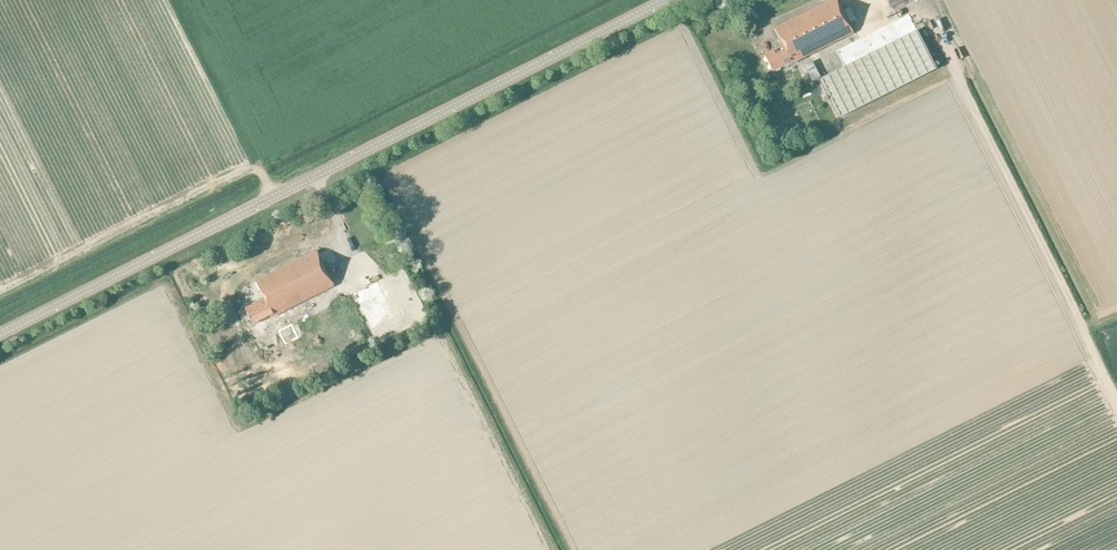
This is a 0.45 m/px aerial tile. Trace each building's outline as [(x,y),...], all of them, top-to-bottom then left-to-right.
[(852,33),(835,0),(831,0),(775,28),(785,47),(764,58),(771,73),(789,64),(790,65),(852,33)] [(849,7),(843,10),(849,23),(855,20),(849,7)] [(919,20),(820,68),(845,116),(943,69),(919,20)] [(807,71),(815,67),(812,61),(804,65),(807,71)] [(270,318),(332,287),(315,253),(255,282),(263,300),(245,309),(253,325),(269,316),(270,318)] [(362,314),(370,330),(395,318),(377,282),(352,294),(360,310),(358,310),(360,315),(362,314)] [(230,290),(236,300),(243,296),(237,286),(230,290)] [(339,320),(342,327),(359,318),(356,312),(339,320)] [(266,332),(254,334),(256,348),(268,346),(266,332)]
